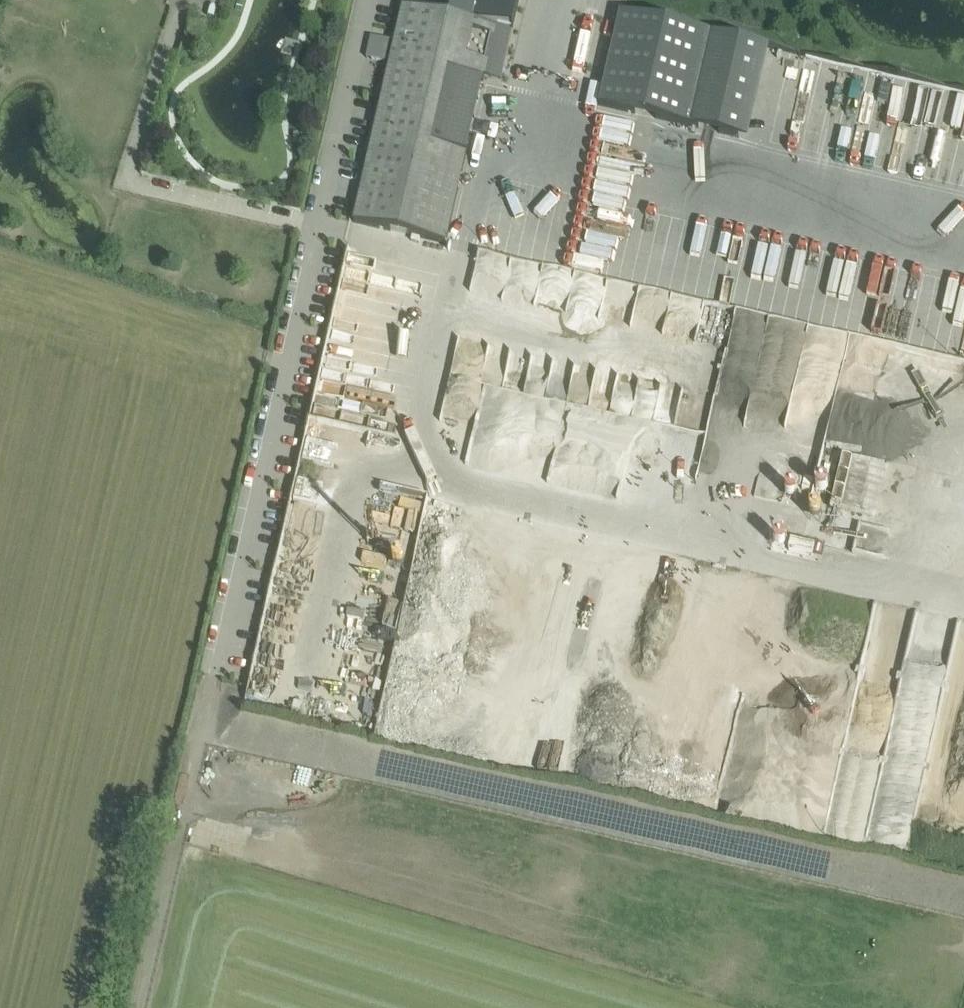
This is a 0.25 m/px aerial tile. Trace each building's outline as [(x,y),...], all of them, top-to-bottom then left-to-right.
[(354,223),(446,244),(484,78),(490,51),(505,55),(502,67),(503,67),(518,0),(459,0),(459,1),(453,0),(449,0),(445,15),(404,6),(354,223)] [(710,33),(621,12),(599,106),(689,127),(710,33)] [(769,321),(841,335),(893,74),(800,55),(790,104),(811,108),(769,321)] [(521,216),(541,220),(543,207),(549,208),(558,210),(562,192),(527,185),(521,216)] [(622,218),(617,254),(651,258),(649,279),(673,282),(675,267),(692,269),(698,221),(672,217),(669,246),(657,244),(660,223),(622,218)] [(745,271),(754,234),(713,224),(705,261),(745,271)] [(687,310),(690,300),(635,287),(626,325),(632,327),(633,321),(661,327),(663,320),(674,322),(677,307),(687,310)]
